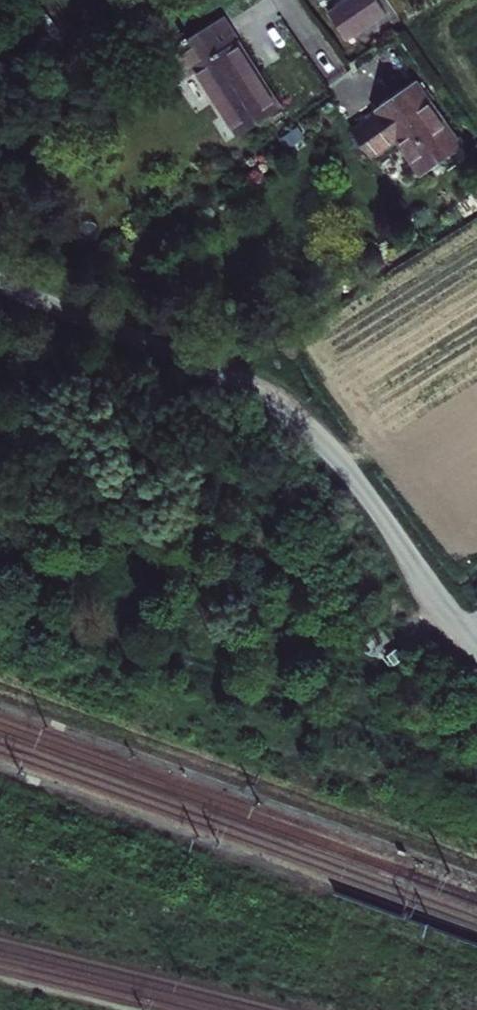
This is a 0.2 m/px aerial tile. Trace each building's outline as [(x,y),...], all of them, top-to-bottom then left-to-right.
[(379,50),(361,25),(348,34),(366,59),(379,50)] [(221,44),(172,79),(189,103),(195,99),(239,160),(285,129),(221,44)] [(395,122),(366,141),(393,180),(422,161),(438,186),(476,158),(431,92),(393,119),(395,122)]
